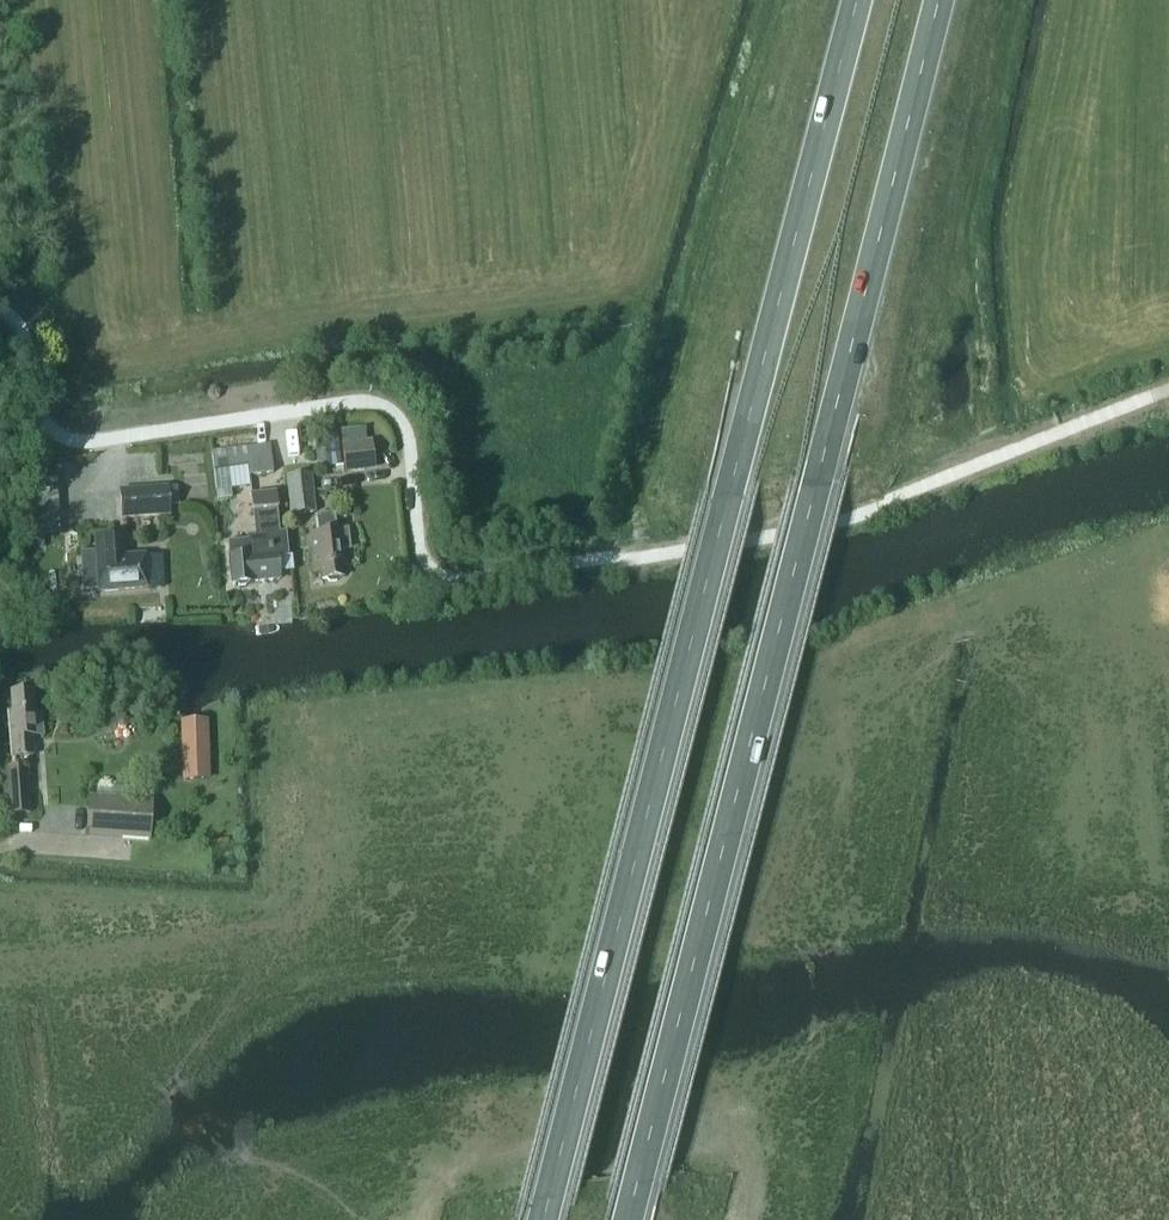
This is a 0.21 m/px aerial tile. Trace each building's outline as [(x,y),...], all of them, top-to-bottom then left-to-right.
[(340,432),(345,474),(376,471),(372,441),(366,441),(365,429),(340,432)] [(214,471),(233,469),(247,467),(248,477),(273,474),(272,463),(279,462),(276,443),(212,452),(214,471)] [(290,489),(293,521),(315,519),(312,487),(290,489)] [(168,489),(121,492),(122,518),(169,515),(168,489)] [(234,583),(240,582),(240,585),(248,584),(247,580),(282,577),(280,556),(289,556),(287,536),(280,537),(280,529),(282,529),(280,496),(256,498),(258,537),(250,537),(250,542),(232,543),(233,557),(232,557),(234,583)] [(321,530),(313,530),(317,570),(323,570),(324,577),(331,576),(331,579),(338,578),(337,575),(344,575),(341,548),(351,547),(349,527),(339,528),(337,510),(319,512),(321,530)] [(98,588),(98,591),(149,590),(148,587),(164,587),(162,555),(148,556),(124,556),(123,537),(97,538),(97,551),(83,551),(84,588),(98,588)] [(11,713),(8,714),(10,737),(13,737),(14,758),(34,756),(33,736),(40,736),(38,716),(33,717),(31,693),(10,694),(11,713)] [(205,765),(186,765),(185,765),(186,780),(207,780),(206,764),(205,765)] [(6,768),(10,817),(31,815),(27,766),(6,768)] [(148,841),(150,813),(153,800),(89,795),(86,836),(148,841)]
